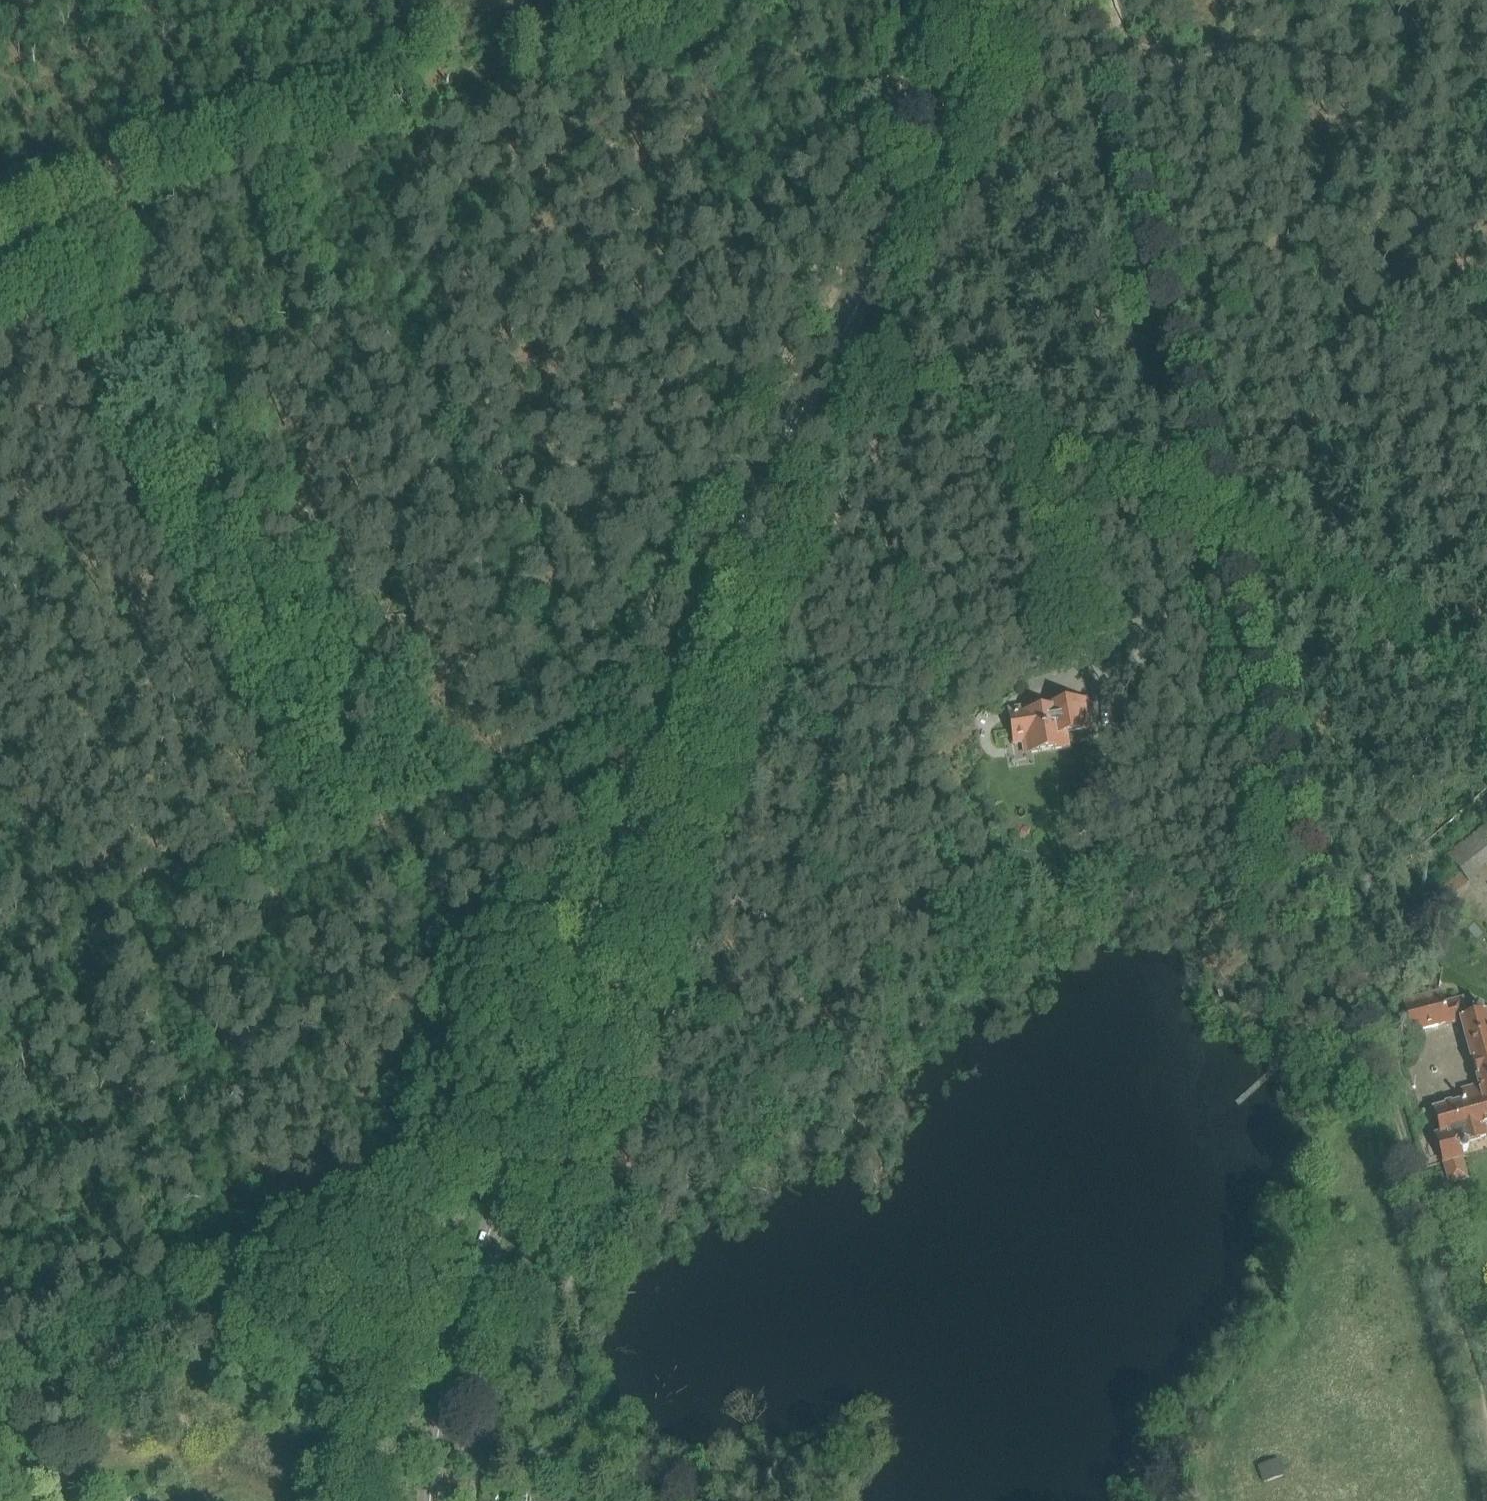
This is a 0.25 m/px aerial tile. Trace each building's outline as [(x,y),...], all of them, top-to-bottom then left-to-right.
[(1031,707),(1023,708),(1009,710),(1013,738),(1030,736),(1032,752),(1062,748),(1059,732),(1091,728),(1086,699),(1053,704),(1054,709),(1032,712),(1031,707)] [(1439,890),(1448,901),(1469,884),(1479,877),(1475,871),(1486,863),(1486,828),(1448,857),(1460,872),(1439,890)] [(1463,1103),(1430,1113),(1437,1138),(1436,1138),(1444,1164),(1445,1164),(1450,1182),(1468,1176),(1463,1159),(1462,1153),(1467,1152),(1469,1148),(1468,1141),(1486,1136),(1486,1132),(1485,1123),(1486,1123),(1486,1014),(1486,1011),(1469,1016),(1463,996),(1445,1001),(1443,992),(1402,1004),(1411,1035),(1459,1022),(1477,1087),(1460,1092),(1463,1103)] [(1279,1458),(1258,1465),(1263,1483),(1285,1476),(1279,1458)]
